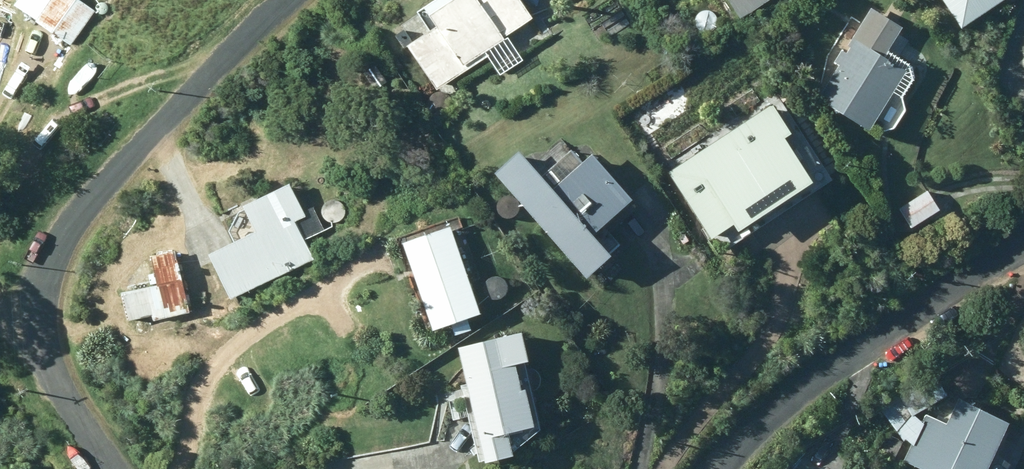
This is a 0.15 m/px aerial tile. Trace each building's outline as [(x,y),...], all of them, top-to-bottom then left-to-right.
[(95,11),(79,0),(23,0),(16,10),(71,47),(95,11)] [(430,18),(437,30),(411,46),(402,31),(394,36),(402,50),(406,47),(433,92),(488,58),(485,54),(505,41),(503,38),(531,20),(518,0),(481,0),(477,2),(476,0),(459,0),(430,18)] [(772,0),(727,0),(740,20),(772,0)] [(1006,0),(943,0),(962,29),(1006,0)] [(869,133),(907,74),(884,58),(902,30),(872,10),(847,49),(849,50),(847,54),(841,51),(834,63),(839,66),(817,100),(869,133)] [(584,36),(593,48),(601,42),(591,30),(584,36)] [(643,135),(669,171),(681,163),(700,191),(707,185),(735,225),(777,197),(760,172),(781,157),(761,127),(716,158),(707,145),(717,138),(692,102),(643,135)] [(495,176),(587,281),(612,260),(593,239),(598,235),(601,242),(608,244),(613,239),(610,232),(604,230),(634,204),(593,157),(552,193),(518,155),(495,176)] [(231,302),(315,259),(305,241),(324,231),(312,208),(303,213),(289,186),(243,209),(255,233),(208,257),(231,302)] [(912,229),(941,210),(927,189),(898,208),(912,229)] [(403,246),(432,334),(481,317),(451,230),(403,246)] [(190,314),(175,253),(149,259),(153,275),(147,277),(150,288),(119,295),(126,323),(140,319),(143,334),(155,331),(153,323),(190,314)] [(457,349),(485,466),(514,459),(509,437),(535,431),(526,391),(522,393),(516,367),(530,364),(523,334),(457,349)] [(919,414),(947,398),(937,380),(909,397),(919,414)] [(916,468),(989,468),(1010,425),(959,400),(947,425),(926,416),(903,463),(916,468)] [(893,463),(901,448),(884,439),(875,454),(893,463)]
